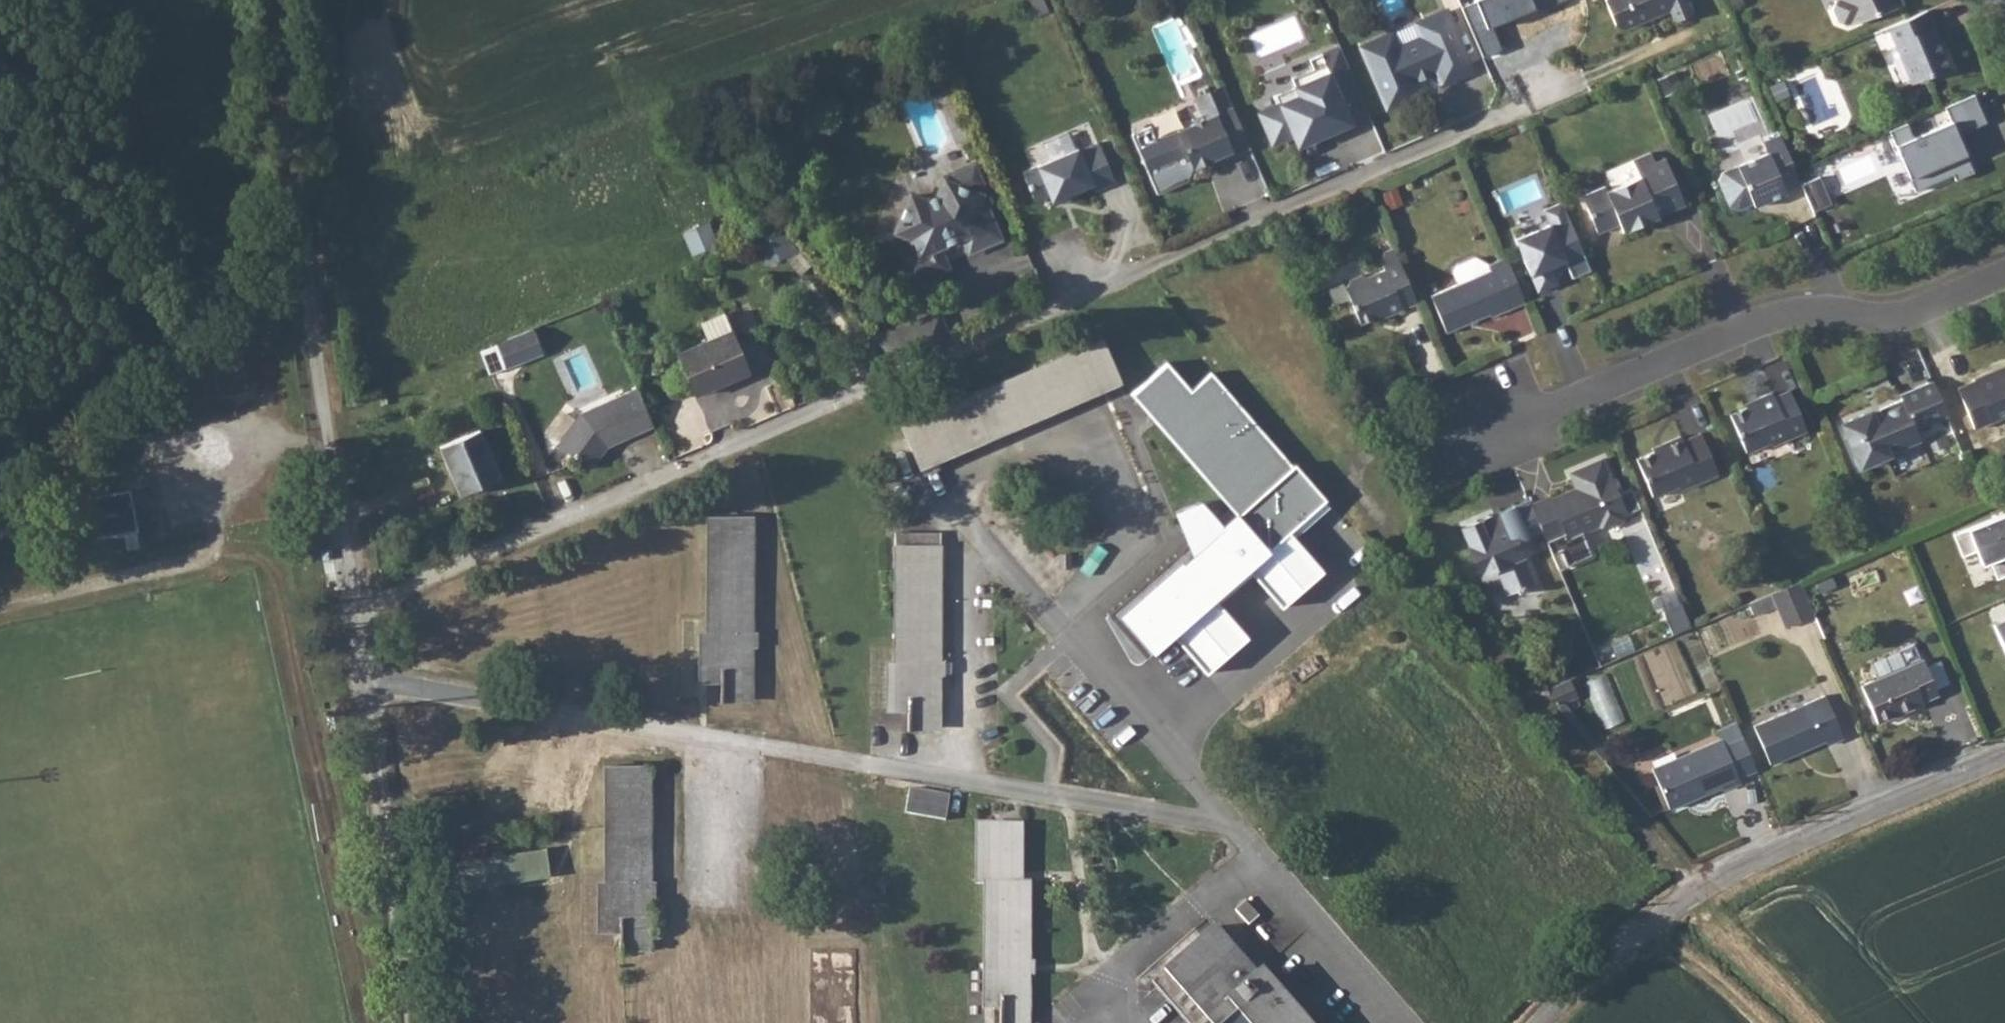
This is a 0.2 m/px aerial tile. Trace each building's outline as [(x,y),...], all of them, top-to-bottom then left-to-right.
[(1481,62),(1504,53),(1493,25),(1556,0),(1466,0),(1458,3),(1481,62)] [(1606,2),(1616,27),(1626,31),(1648,22),(1645,15),(1668,6),(1675,23),(1693,16),(1686,0),(1607,0),(1606,2)] [(1843,6),(1849,21),(1856,24),(1860,22),(1861,24),(1912,3),(1911,0),(1846,0),(1843,6)] [(1929,13),(1889,30),(1913,86),(1933,78),(1938,80),(1951,75),(1939,45),(1942,44),(1929,13)] [(1393,37),(1363,50),(1388,109),(1418,97),(1412,83),(1438,73),(1444,86),(1474,74),(1448,14),(1418,27),(1424,40),(1399,51),(1393,37)] [(1352,126),(1370,118),(1342,52),(1341,50),(1311,63),(1315,72),(1293,82),(1297,90),(1278,99),(1281,107),(1260,117),(1274,148),(1295,139),(1313,131),(1317,142),(1352,127),(1352,126)] [(1252,151),(1226,89),(1198,101),(1206,122),(1165,139),(1175,162),(1190,157),(1195,170),(1222,158),(1224,163),(1252,151)] [(1975,93),(1944,105),(1950,120),(1893,143),(1911,187),(1952,171),(1955,178),(1973,171),(1958,135),(1987,123),(1975,93)] [(1796,174),(1782,138),(1765,145),(1769,156),(1723,175),(1720,184),(1730,208),(1739,212),(1764,201),(1766,205),(1787,196),(1785,190),(1801,184),(1796,174)] [(1079,150),(1024,173),(1036,203),(1050,197),(1053,202),(1068,196),(1070,200),(1094,189),(1095,191),(1116,182),(1099,144),(1080,152),(1079,150)] [(1658,220),(1685,209),(1666,162),(1655,167),(1651,157),(1634,164),(1641,182),(1608,195),(1606,190),(1583,200),(1598,237),(1620,228),(1624,236),(1647,226),(1645,221),(1656,217),(1658,220)] [(910,200),(896,237),(913,244),(920,259),(905,265),(914,287),(950,273),(942,254),(946,245),(957,240),(964,243),(971,255),(999,244),(983,202),(972,198),(973,197),(981,193),(973,173),(946,184),(944,187),(939,198),(923,204),(910,200)] [(1557,193),(1539,201),(1545,214),(1510,228),(1538,298),(1559,289),(1552,271),(1565,265),(1572,283),(1591,275),(1557,193)] [(695,254),(719,244),(709,222),(686,231),(695,254)] [(1386,273),(1366,281),(1361,279),(1350,284),(1348,289),(1344,290),(1360,328),(1385,316),(1387,320),(1417,307),(1400,267),(1394,254),(1386,258),(1382,265),(1386,273)] [(1526,307),(1506,261),(1488,269),(1475,263),(1457,270),(1455,276),(1460,288),(1431,300),(1447,337),(1490,319),(1492,322),(1526,307)] [(1133,324),(1102,339),(1120,383),(1130,395),(1167,363),(1133,324)] [(481,348),(492,374),(546,352),(536,326),(481,348)] [(733,330),(708,341),(678,353),(696,393),(750,370),(733,330)] [(754,368),(770,363),(761,335),(745,340),(754,368)] [(921,468),(1120,383),(1102,339),(903,422),(921,468)] [(1167,363),(1130,395),(1226,505),(1266,473),(1167,363)] [(1959,390),(1976,430),(2004,418),(2004,372),(1996,376),(1995,373),(1975,381),(1976,382),(1959,390)] [(1949,418),(1933,382),(1901,397),(1903,402),(1881,411),(1883,416),(1875,420),(1872,414),(1843,426),(1861,469),(1890,457),(1886,447),(1896,444),(1897,449),(1904,451),(1917,445),(1920,439),(1917,431),(1949,418)] [(581,414),(558,444),(591,469),(602,455),(600,451),(654,428),(638,390),(581,414)] [(1807,433),(1790,392),(1774,399),(1772,394),(1755,402),(1757,405),(1731,416),(1746,455),(1771,444),(1772,448),(1807,433)] [(386,395),(377,398),(380,407),(388,404),(386,395)] [(479,429),(440,445),(462,494),(500,477),(479,429)] [(1665,449),(1637,461),(1653,499),(1680,487),(1681,491),(1719,476),(1701,435),(1683,443),(1681,438),(1664,446),(1665,449)] [(1156,455),(1118,489),(1151,526),(1189,492),(1156,455)] [(1550,498),(1531,506),(1542,532),(1547,544),(1594,525),(1596,529),(1598,528),(1605,532),(1622,524),(1625,517),(1627,516),(1610,476),(1608,476),(1602,461),(1569,475),(1576,490),(1551,500),(1550,498)] [(1235,516),(1128,611),(1161,648),(1330,502),(1295,465),(1235,516)] [(130,490),(80,500),(87,539),(137,530),(130,490)] [(1531,506),(1529,502),(1488,520),(1489,523),(1481,527),(1479,523),(1462,531),(1481,577),(1496,571),(1507,595),(1516,591),(1518,596),(1525,593),(1523,588),(1534,584),(1516,543),(1542,532),(1531,506)] [(701,628),(699,682),(723,682),(722,701),(753,701),(755,516),(710,517),(707,629),(701,628)] [(1955,537),(1964,558),(1977,553),(1983,567),(1991,563),(1998,581),(2004,578),(2004,517),(1955,537)] [(941,545),(897,545),(896,660),(888,661),(887,710),(911,710),(911,729),(940,730),(941,545)] [(1800,584),(1774,594),(1788,627),(1814,616),(1800,584)] [(1996,628),(2004,648),(2004,624),(1996,628)] [(1925,660),(1863,686),(1880,726),(1927,706),(1925,700),(1940,694),(1925,660)] [(1610,673),(1590,680),(1606,727),(1627,720),(1610,673)] [(1569,680),(1543,691),(1556,706),(1577,698),(1569,680)] [(1825,697),(1756,727),(1773,765),(1824,743),(1827,748),(1845,742),(1825,697)] [(1741,733),(1722,741),(1654,770),(1672,809),(1720,789),(1722,793),(1742,785),(1739,781),(1758,773),(1741,733)] [(619,934),(619,954),(651,954),(651,769),(606,769),(606,883),(597,883),(596,933),(619,934)] [(951,790),(910,785),(908,810),(948,815),(951,790)] [(977,885),(986,885),(986,1011),(1002,1011),(1002,1022),(1032,1022),(1031,885),(1022,884),(1022,826),(977,825),(977,885)] [(458,886),(553,875),(549,847),(455,858),(458,886)] [(1215,930),(1166,971),(1209,1022),(1223,1022),(1235,1012),(1244,1022),(1307,1022),(1264,973),(1258,978),(1215,930)] [(1453,1019),(1457,1022),(1472,1022),(1473,1022),(1462,1011),(1453,1019)]
